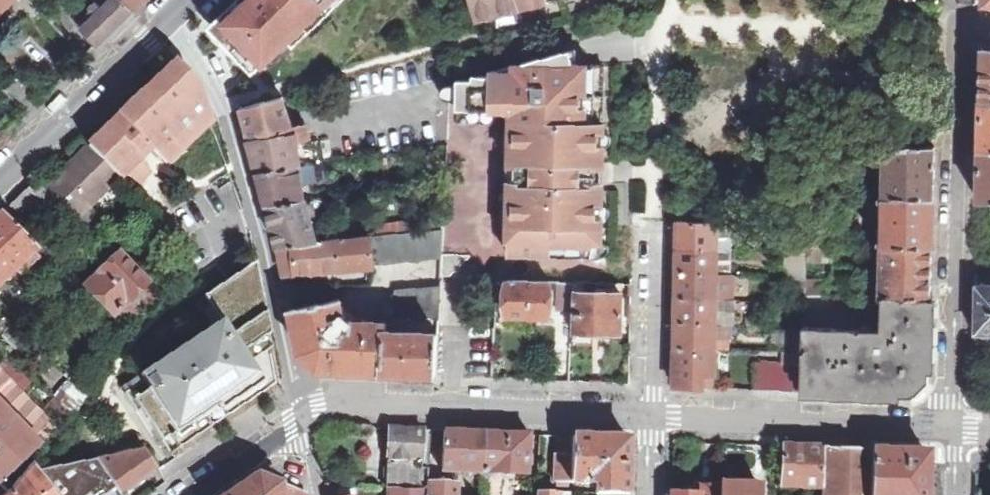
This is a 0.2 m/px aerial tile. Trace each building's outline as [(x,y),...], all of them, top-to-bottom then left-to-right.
[(12,0),(0,0),(0,11),(12,0)] [(125,0),(109,0),(103,6),(96,12),(92,9),(77,23),(98,45),(114,29),(113,29),(116,25),(117,26),(134,9),(125,0)] [(134,9),(144,0),(125,0),(134,9)] [(215,23),(226,33),(222,38),(254,71),(288,39),(329,0),(239,0),(215,23)] [(288,39),(295,45),(341,0),(329,0),(288,39)] [(519,8),(517,0),(471,0),(476,18),(519,8)] [(989,100),(989,50),(983,49),(981,99),(989,100)] [(524,254),(601,257),(602,196),(594,196),(595,174),(596,154),(603,154),(604,123),(602,123),(602,116),(603,109),(604,109),(605,80),(603,79),(603,65),(569,64),(566,51),(491,71),(490,76),(472,75),(472,80),(457,80),(457,83),(454,84),(453,84),(451,85),(451,87),(450,88),(449,90),(449,92),(450,94),(451,96),(452,97),(453,98),(455,98),(456,99),(456,109),(516,110),(515,136),(512,136),(511,166),(515,166),(514,180),(511,180),(508,254),(524,254)] [(167,163),(211,121),(199,86),(175,63),(121,115),(123,116),(114,125),(112,124),(89,142),(122,177),(132,189),(151,170),(140,158),(143,156),(140,153),(150,144),(167,163)] [(283,97),(241,107),(251,142),(295,134),(283,97)] [(989,150),(989,100),(981,99),(980,149),(989,150)] [(259,171),(293,166),(304,164),(304,159),(299,160),(296,140),(295,134),(251,142),(259,171)] [(122,177),(89,142),(43,186),(59,204),(75,221),(122,177)] [(885,196),(934,199),(935,150),(936,148),(935,146),(886,145),(886,164),(882,164),(882,169),(885,169),(885,196)] [(989,202),(989,150),(980,149),(979,201),(989,202)] [(268,205),(298,201),(293,166),(259,171),(268,205)] [(38,181),(12,204),(33,228),(59,204),(43,186),(38,181)] [(883,247),(933,248),(934,199),(885,196),(884,202),(884,229),(883,241),(883,245),(883,247)] [(279,245),(317,242),(317,241),(306,200),(298,201),(268,205),(279,245)] [(16,269),(21,273),(40,255),(1,214),(0,215),(0,284),(16,269)] [(399,223),(400,232),(443,227),(443,218),(399,223)] [(678,245),(718,247),(732,248),(732,237),(718,237),(718,222),(678,220),(678,245)] [(718,222),(718,237),(732,237),(732,223),(718,222)] [(370,235),(372,264),(441,256),(442,253),(443,227),(400,232),(370,235)] [(285,274),(372,266),(372,264),(370,235),(317,241),(317,242),(279,245),(285,274)] [(718,247),(678,245),(677,271),(717,272),(718,247)] [(809,245),(809,260),(819,261),(833,261),(834,245),(809,245)] [(718,247),(717,272),(731,273),(732,248),(718,247)] [(882,297),(932,299),(933,248),(883,247),(883,271),(878,271),(878,276),(883,276),(882,297)] [(794,276),(806,277),(807,272),(807,260),(807,251),(794,251),(788,251),(787,275),(794,276)] [(85,285),(112,315),(146,283),(119,253),(99,271),(99,273),(85,285)] [(469,253),(442,253),(441,256),(441,275),(450,275),(469,253)] [(807,260),(807,272),(819,272),(819,261),(809,260),(807,260)] [(142,407),(164,440),(172,435),(176,441),(195,428),(192,424),(193,423),(219,406),(222,410),(265,381),(245,351),(268,335),(271,333),(257,262),(197,301),(214,326),(123,386),(138,410),(142,407)] [(677,296),(717,298),(730,298),(730,287),(717,286),(717,272),(677,271),(677,296)] [(977,275),(976,333),(989,334),(989,275),(977,275)] [(804,295),(806,295),(806,277),(794,276),(793,301),(804,301),(804,295)] [(806,277),(806,295),(828,295),(828,278),(806,277)] [(507,316),(549,317),(550,281),(507,280),(507,316)] [(557,308),(573,308),(574,292),(574,282),(558,281),(557,308)] [(432,318),(439,318),(440,286),(395,289),(396,303),(396,316),(432,318)] [(598,332),(621,332),(622,293),(574,292),(573,308),(573,331),(598,332)] [(676,321),(716,323),(735,323),(735,310),(717,309),(717,298),(677,296),(676,321)] [(386,331),(386,322),(353,321),(344,312),(341,297),(292,308),(301,353),(320,369),(384,372),(386,331)] [(802,364),(801,392),(904,396),(930,372),(932,299),(882,297),(881,330),(803,326),(802,364)] [(385,315),(396,316),(396,303),(386,302),(385,315)] [(25,325),(30,331),(41,321),(36,315),(25,325)] [(30,331),(36,337),(47,327),(41,321),(30,331)] [(676,347),(716,349),(716,348),(729,348),(728,336),(716,335),(716,323),(676,321),(676,347)] [(384,372),(436,374),(438,333),(432,333),(386,331),(384,372)] [(172,435),(164,440),(172,452),(277,382),(268,335),(245,351),(265,381),(222,410),(219,406),(193,423),(195,428),(176,441),(172,435)] [(675,385),(703,387),(704,373),(715,373),(716,349),(676,347),(675,385)] [(755,389),(801,392),(802,364),(756,362),(755,389)] [(40,444),(56,429),(0,370),(0,403),(40,444)] [(704,373),(703,387),(715,387),(715,373),(704,373)] [(55,397),(73,415),(77,409),(88,387),(73,376),(55,397)] [(45,407),(62,425),(71,417),(54,399),(45,407)] [(0,403),(0,481),(1,482),(2,481),(11,491),(23,476),(15,468),(40,444),(0,403)] [(400,489),(427,491),(428,484),(429,469),(422,469),(424,429),(390,427),(388,468),(389,468),(401,468),(400,489)] [(424,429),(422,469),(429,469),(432,429),(424,429)] [(485,431),(448,429),(446,474),(482,474),(485,431)] [(482,474),(528,476),(530,434),(485,431),(482,474)] [(563,456),(572,457),(573,436),(564,435),(563,456)] [(598,494),(628,494),(629,444),(629,438),(573,436),(572,457),(571,484),(596,485),(596,494),(598,494)] [(781,486),(822,488),(823,448),(783,446),(782,464),(782,472),(781,486)] [(117,488),(122,494),(124,494),(127,493),(124,490),(156,468),(143,448),(97,458),(117,488)] [(872,450),(823,448),(822,488),(822,494),(871,494),(872,450)] [(928,452),(872,450),(871,494),(927,494),(928,452)] [(556,483),(571,484),(572,457),(563,456),(557,456),(556,483)] [(54,494),(82,494),(88,491),(91,494),(107,494),(117,488),(97,458),(37,471),(54,494)] [(37,471),(31,467),(23,476),(11,491),(11,492),(9,494),(7,494),(54,494),(37,471)] [(391,489),(400,489),(401,468),(389,468),(388,489),(391,489)] [(290,485),(258,473),(226,494),(292,494),(290,485)] [(9,494),(11,492),(1,482),(0,481),(0,494),(7,494),(9,494)] [(428,484),(427,494),(462,494),(461,482),(428,484)] [(760,485),(720,483),(720,487),(720,492),(720,494),(759,494),(760,485)] [(290,485),(292,494),(308,494),(290,485)] [(720,492),(720,487),(699,486),(699,487),(685,486),(685,494),(699,494),(699,492),(720,492)]
